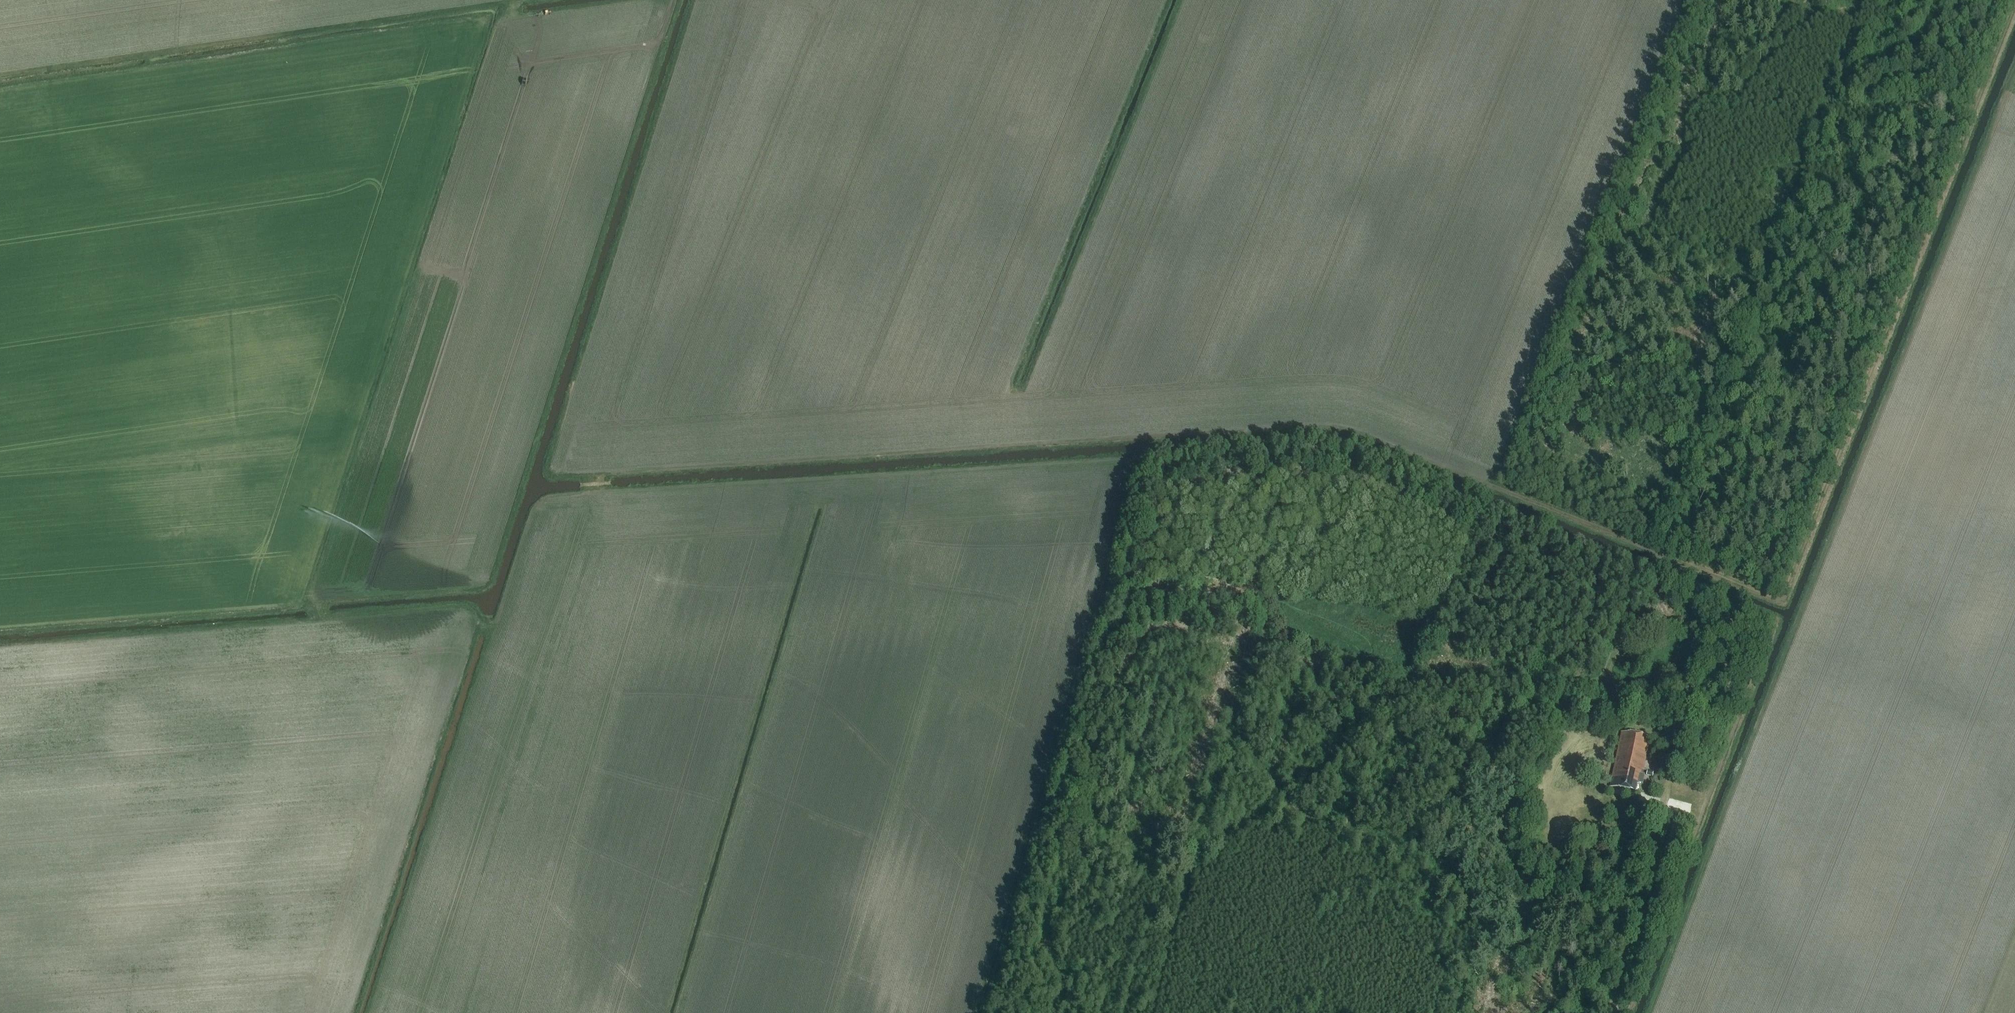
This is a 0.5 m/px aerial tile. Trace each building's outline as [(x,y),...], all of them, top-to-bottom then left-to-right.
[(1637,784),(1642,785),(1644,776),(1642,776),(1650,738),(1622,732),(1610,787),(1635,793),(1637,784)]
